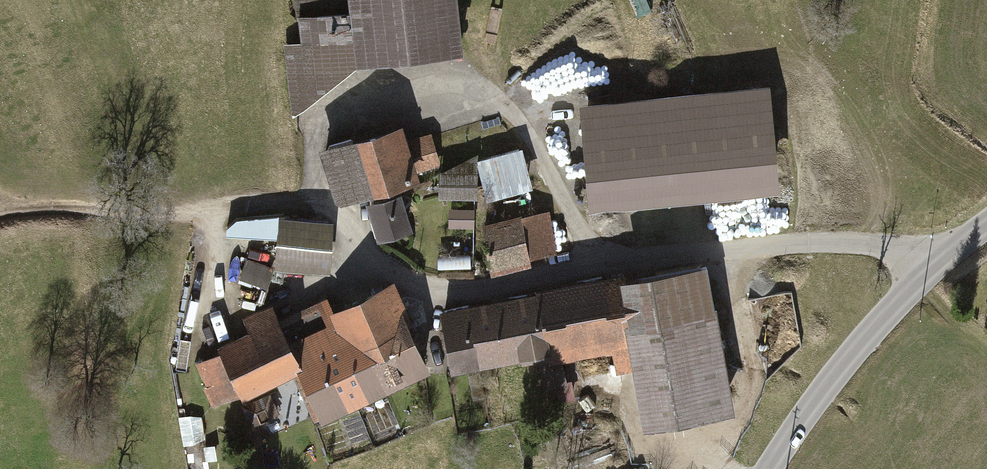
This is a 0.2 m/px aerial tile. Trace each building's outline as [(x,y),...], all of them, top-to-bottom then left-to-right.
[(298,42),(283,44),(290,117),(353,61),(458,50),(453,0),(294,0),(298,42)] [(768,84),(576,103),(586,208),(778,190),(768,84)] [(400,123),(316,148),(333,204),(437,173),(442,171),(431,134),(406,141),(400,123)] [(476,168),(485,201),(532,188),(522,148),(515,149),(513,139),(496,144),(499,154),(476,160),(476,168)] [(437,173),(436,198),(475,198),(476,168),(476,160),(475,155),(442,171),(437,173)] [(398,193),(365,203),(377,244),(410,234),(398,193)] [(536,213),(483,223),(493,275),(531,268),(530,259),(557,254),(549,211),(546,211),(545,203),(534,205),(536,213)] [(474,210),(461,210),(461,228),(473,228),(474,210)] [(276,216),(235,220),(223,230),(223,237),(275,239),(274,269),(327,270),(329,218),(276,216)] [(437,254),(437,269),(470,268),(470,253),(437,254)] [(267,271),(246,261),(238,280),(259,290),(267,271)] [(641,431),(732,416),(706,265),(618,280),(617,276),(533,290),(534,295),(437,311),(448,372),(544,355),(546,366),(614,354),(617,375),(631,373),(641,431)] [(237,395),(239,400),(294,371),(321,424),(367,400),(369,404),(431,372),(408,327),(416,323),(393,278),(332,309),(325,296),(276,321),(268,306),(241,320),(246,330),(212,347),(215,354),(193,365),(214,406),(237,395)] [(551,399),(574,396),(573,384),(549,386),(551,399)] [(203,416),(178,420),(183,450),(208,446),(203,416)] [(214,460),(210,468),(226,468),(227,466),(214,460)]
